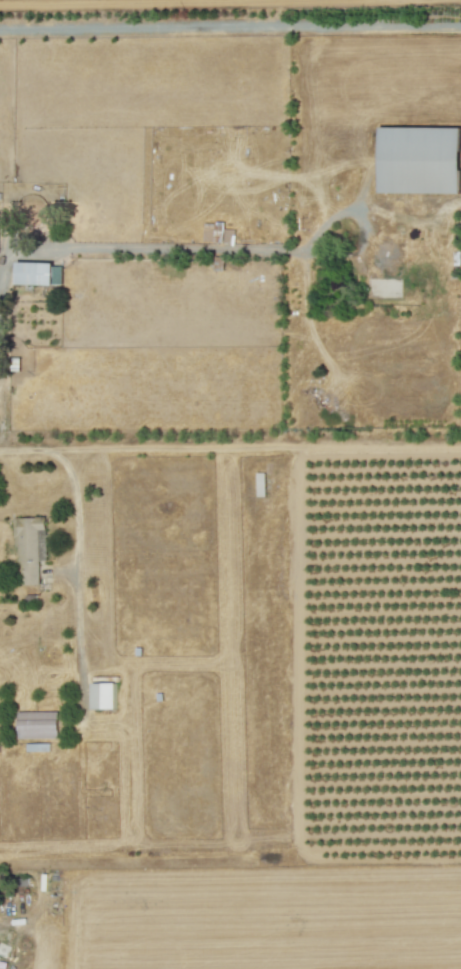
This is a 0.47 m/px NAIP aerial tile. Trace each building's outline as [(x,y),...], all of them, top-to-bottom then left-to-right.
[(381,127),(380,193),(460,193),(460,176),(460,127),(381,127)] [(204,242),(234,243),(235,229),(224,229),(224,223),(204,222),(204,242)] [(17,283),(54,284),(55,263),(17,262),(17,283)] [(40,585),(39,561),(47,560),(46,517),(17,518),(19,585),(40,585)] [(93,709),(117,709),(116,683),(93,683),(93,709)] [(58,711),(17,712),(18,738),(58,738),(58,711)]
